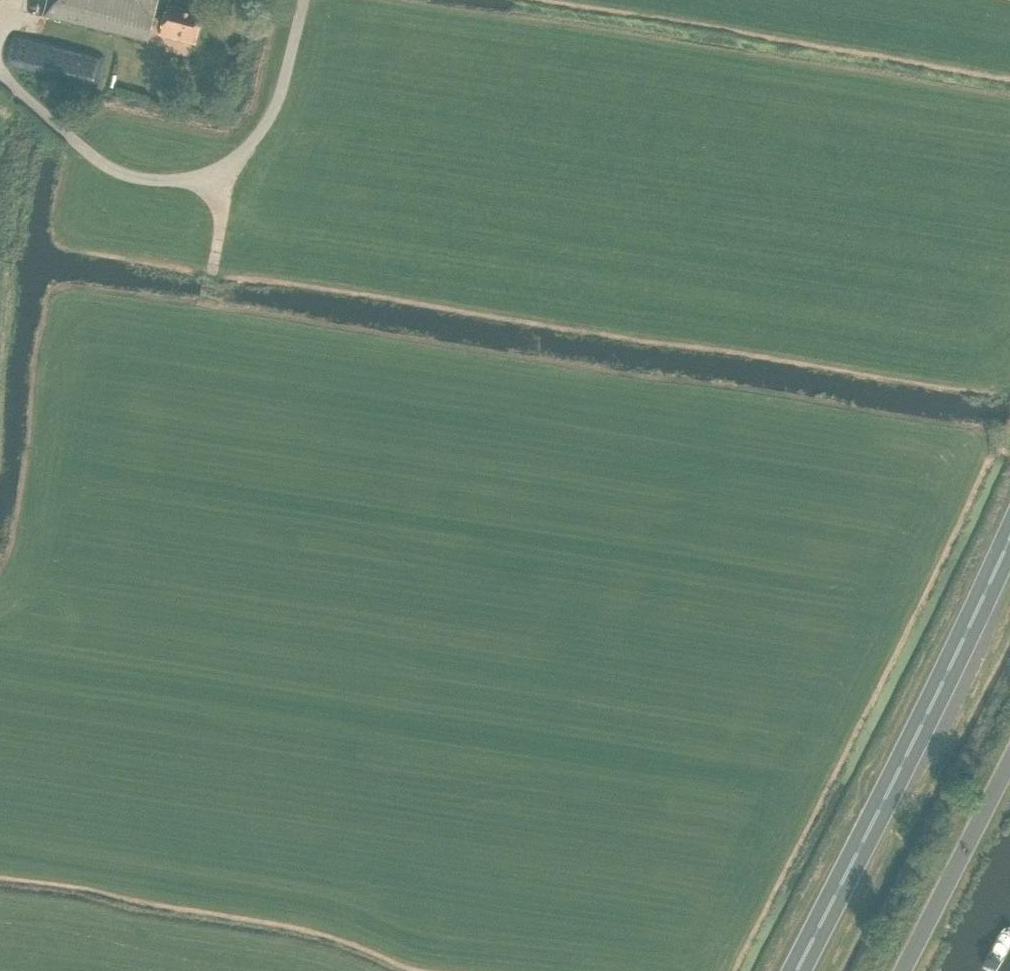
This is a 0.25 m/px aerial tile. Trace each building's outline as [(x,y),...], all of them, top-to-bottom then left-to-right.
[(46,12),(45,16),(149,42),(153,26),(163,28),(161,36),(196,44),(203,15),(168,7),(169,4),(159,2),(159,0),(49,0),(46,12)] [(34,34),(26,61),(79,77),(87,51),(34,34)]
